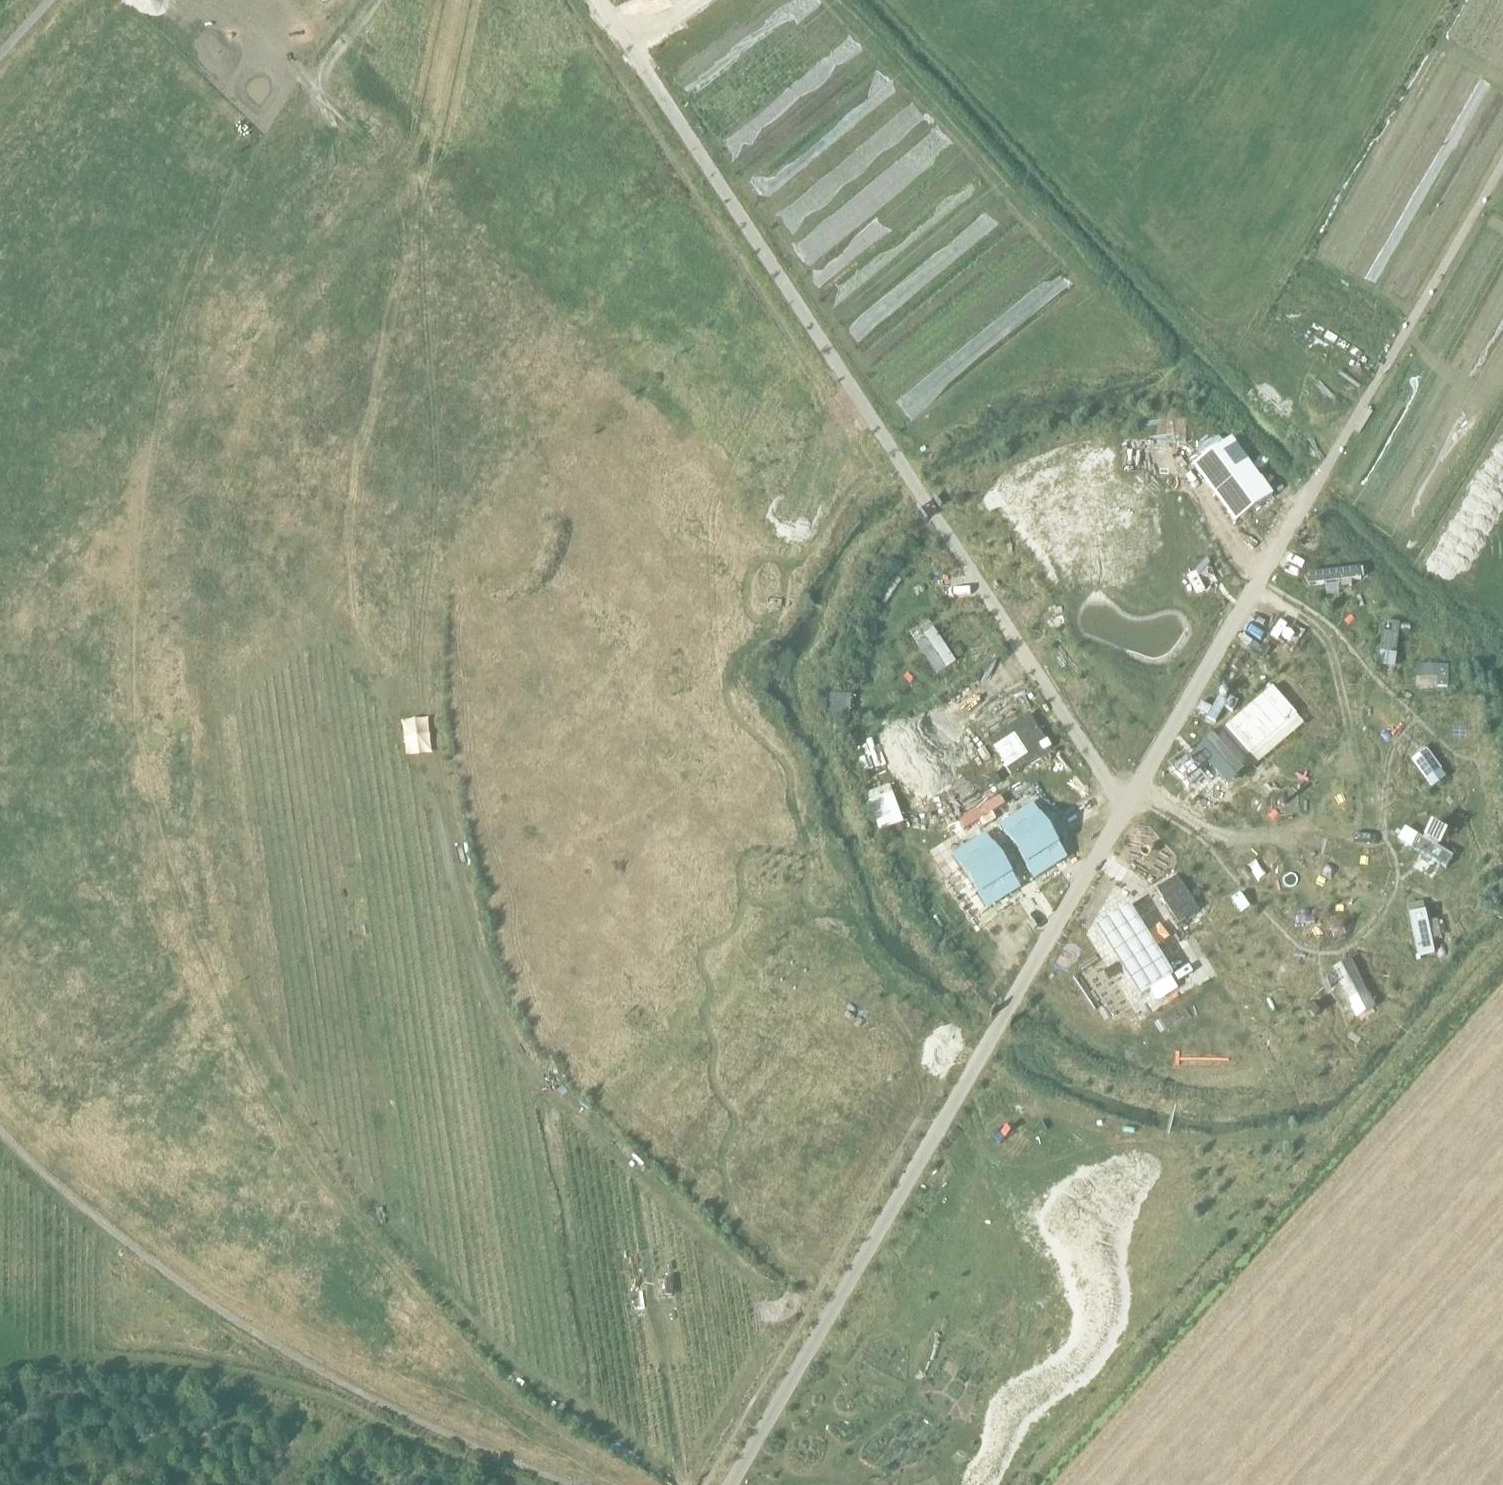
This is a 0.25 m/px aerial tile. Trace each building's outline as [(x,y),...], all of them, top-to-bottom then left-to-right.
[(1205,458),(1246,515),(1272,497),(1231,440),(1205,458)] [(1162,462),(1147,482),(1156,489),(1171,469),(1162,462)] [(1310,589),(1313,588),(1312,586),(1325,585),(1338,583),(1341,583),(1341,588),(1351,586),(1351,581),(1360,580),(1359,569),(1307,576),(1307,579),(1304,579),(1310,589)] [(911,631),(938,673),(959,660),(932,618),(911,631)] [(1379,667),(1395,668),(1400,624),(1384,622),(1379,667)] [(1418,666),(1418,678),(1419,678),(1419,683),(1428,683),(1428,678),(1437,678),(1437,687),(1447,687),(1447,666),(1436,666),(1436,662),(1428,662),(1428,666),(1418,666)] [(1188,744),(1173,755),(1181,766),(1170,773),(1178,785),(1188,778),(1197,789),(1224,772),(1232,784),(1324,724),(1300,688),(1196,756),(1188,744)] [(852,695),(828,692),(825,713),(850,716),(852,695)] [(1009,771),(1052,745),(1032,712),(989,739),(1009,771)] [(873,752),(942,734),(939,722),(870,740),(873,752)] [(1426,779),(1439,770),(1423,748),(1417,753),(1419,756),(1413,761),(1426,779)] [(892,783),(867,792),(881,830),(905,821),(892,783)] [(1035,881),(1069,859),(1034,804),(1000,826),(1035,881)] [(1408,830),(1401,842),(1446,868),(1453,857),(1436,847),(1446,831),(1437,826),(1436,829),(1431,827),(1424,839),(1408,830)] [(1022,891),(987,834),(952,856),(987,912),(1022,891)] [(1190,916),(1199,911),(1177,876),(1156,889),(1178,924),(1190,916)] [(1248,907),(1239,894),(1232,900),(1241,913),(1245,910),(1248,907)] [(1434,951),(1423,902),(1407,906),(1418,955),(1434,951)] [(1097,935),(1141,1003),(1173,982),(1129,915),(1097,935)] [(1334,973),(1357,1016),(1373,1007),(1350,964),(1334,973)]
